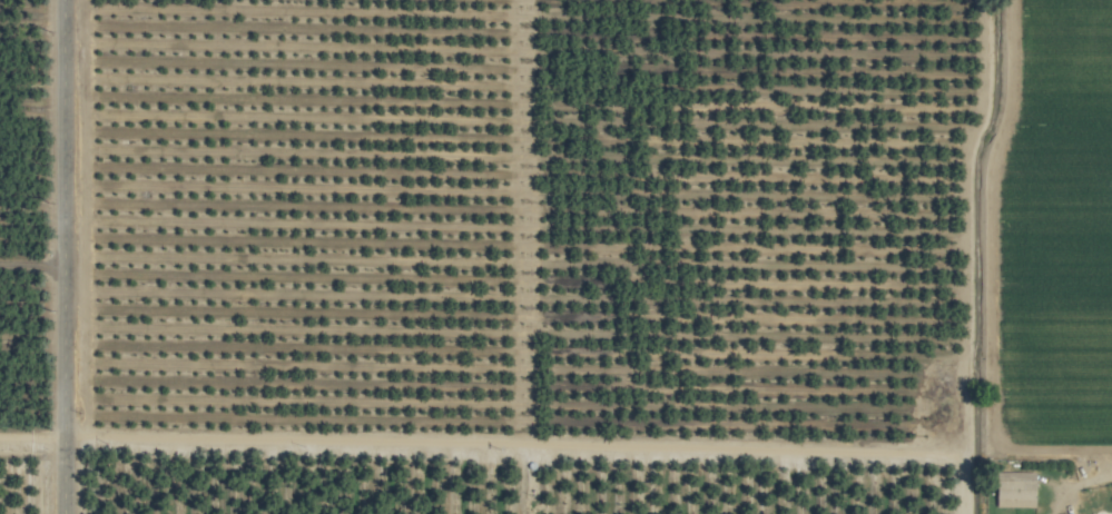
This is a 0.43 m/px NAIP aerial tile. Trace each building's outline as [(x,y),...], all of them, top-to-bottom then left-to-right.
[(1031,506),(1031,472),(992,472),(992,507),(1031,506)]
